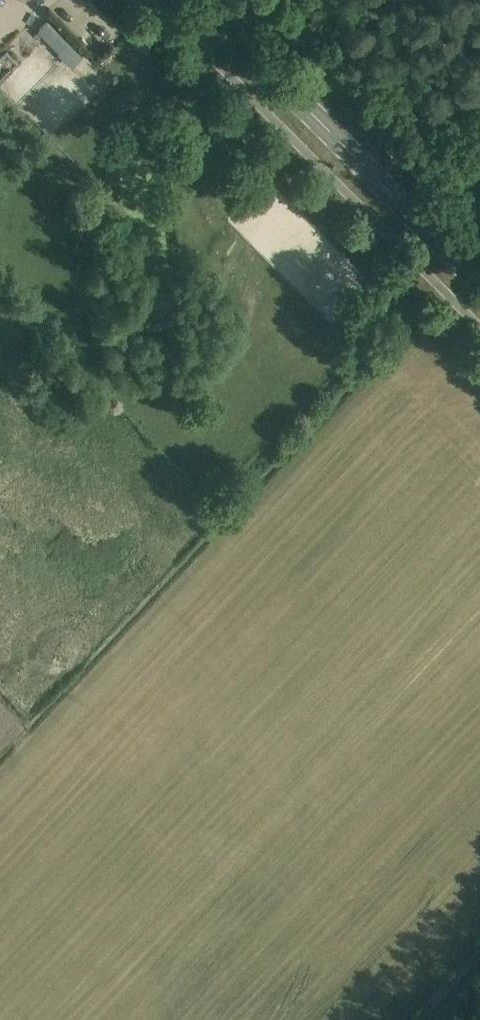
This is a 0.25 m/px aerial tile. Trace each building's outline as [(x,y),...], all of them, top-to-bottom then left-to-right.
[(48,18),(35,30),(70,67),(82,56),(48,18)] [(25,42),(38,55),(47,47),(34,34),(25,42)] [(83,86),(95,97),(99,93),(87,82),(83,86)]
